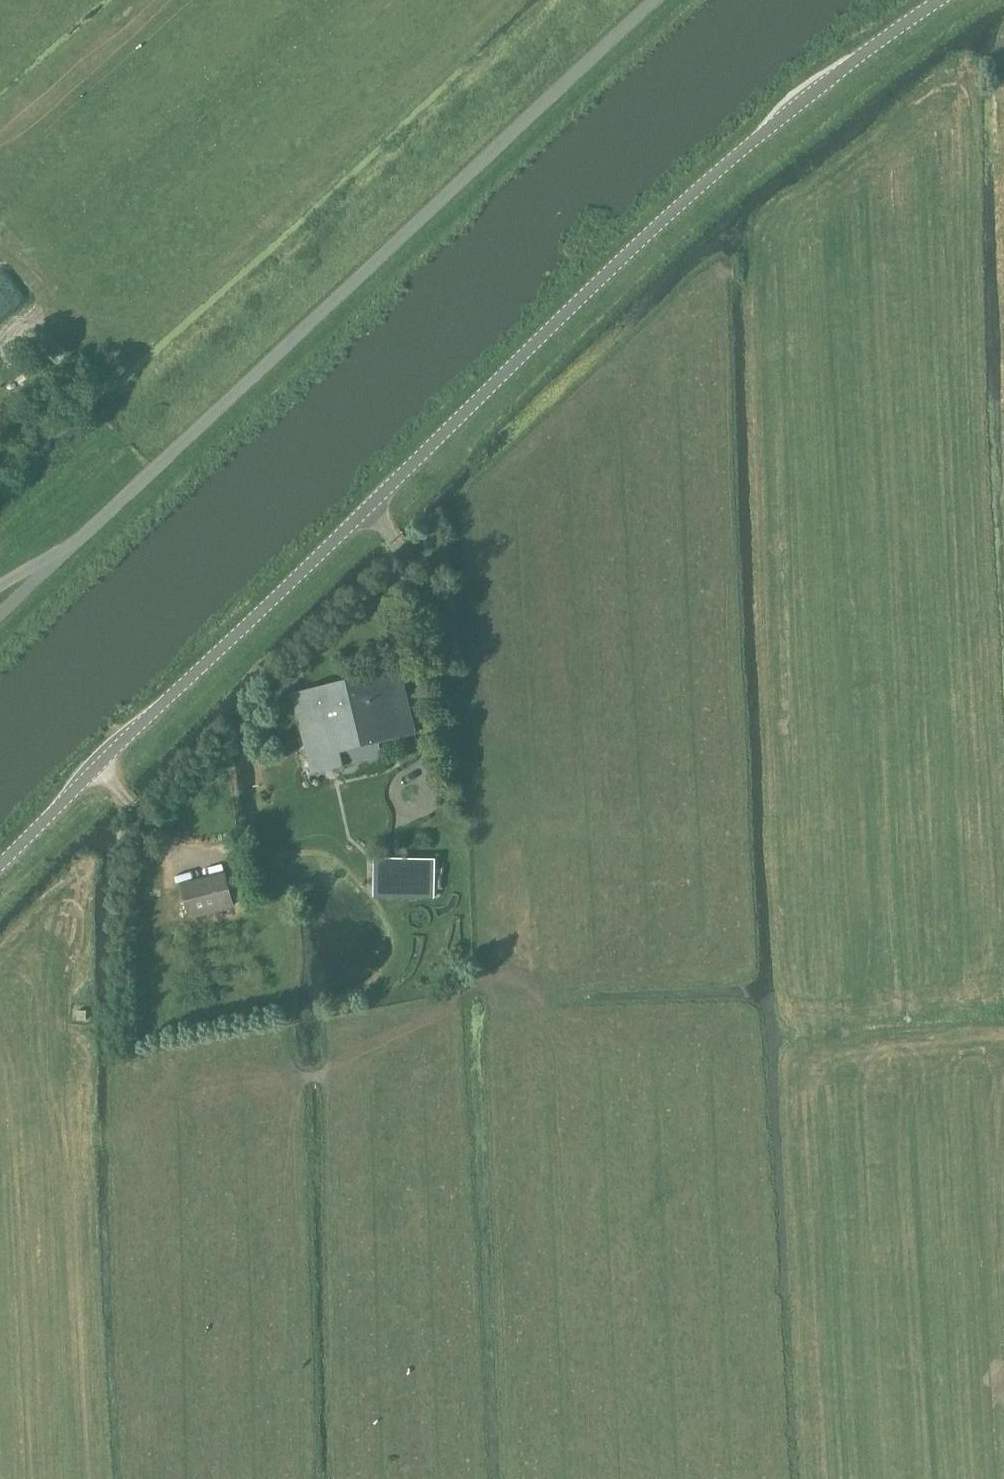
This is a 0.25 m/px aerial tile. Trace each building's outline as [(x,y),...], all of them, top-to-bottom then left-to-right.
[(343,769),(382,760),(379,744),(417,734),(398,669),(292,693),(311,773),(342,766),(343,769)] [(374,858),(373,898),(435,899),(436,859),(374,858)] [(234,910),(226,873),(180,883),(189,920),(234,910)]
